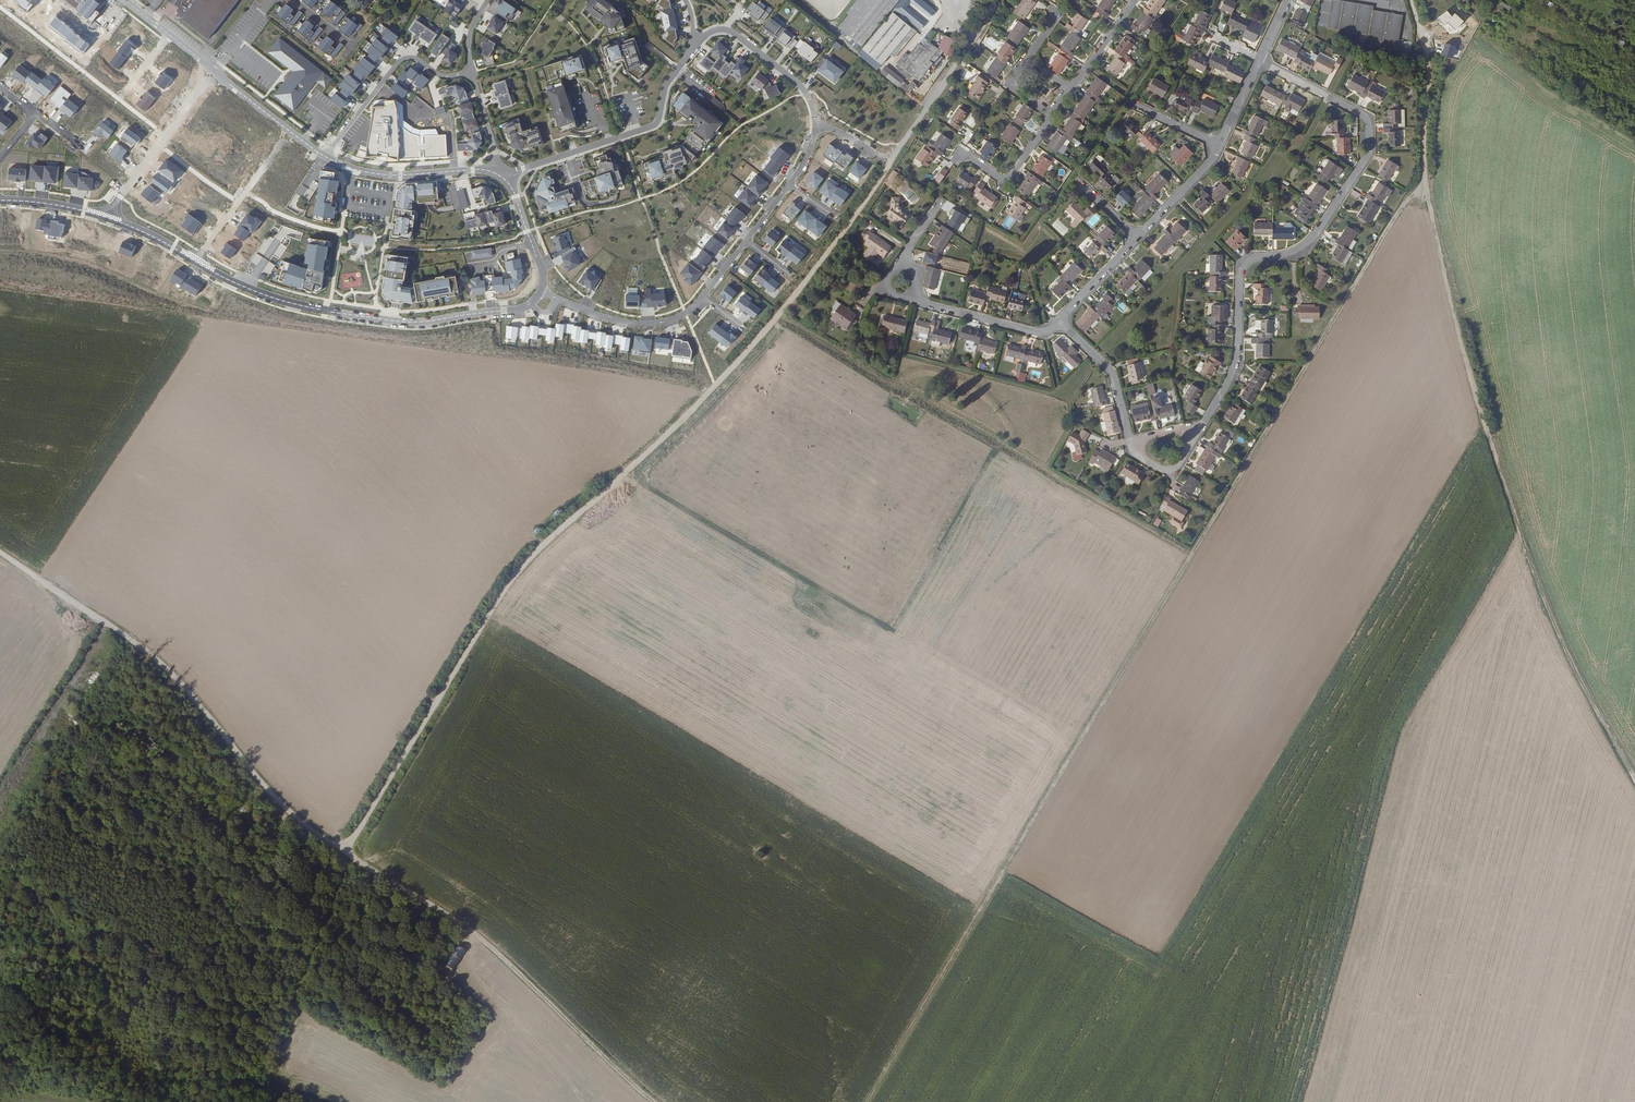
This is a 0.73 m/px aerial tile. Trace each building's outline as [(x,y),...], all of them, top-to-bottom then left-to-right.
[(17,2),(16,4),(25,11),(31,4),(29,2),(31,0),(14,0),(17,2)] [(88,22),(96,12),(93,9),(98,3),(94,0),(60,0),(88,22)] [(207,40),(239,0),(177,0),(174,5),(178,8),(181,10),(179,13),(177,16),(207,40)] [(452,0),(448,0),(445,4),(446,5),(443,10),(454,17),(454,16),(456,17),(457,14),(457,13),(457,12),(458,13),(462,7),(458,4),(455,2),(452,0)] [(502,0),(501,0),(494,11),(495,11),(493,15),(506,23),(508,19),(510,21),(517,10),(502,0)] [(602,0),(592,0),(587,8),(593,12),(591,14),(603,24),(604,28),(608,27),(610,34),(624,29),(619,13),(602,0)] [(668,0),(661,0),(658,5),(662,8),(663,12),(662,12),(663,18),(660,18),(662,26),(664,26),(665,31),(667,31),(668,35),(665,40),(672,45),(676,39),(675,29),(676,29),(675,24),(677,23),(675,15),(673,15),(672,10),(671,11),(669,1),(668,0)] [(861,46),(898,0),(860,0),(848,15),(838,28),(861,46)] [(848,15),(860,0),(855,0),(846,13),(848,15)] [(913,3),(921,9),(928,0),(915,0),(913,3)] [(1013,15),(1024,22),(1028,16),(1026,14),(1030,8),(1032,9),(1035,6),(1027,0),(1023,0),(1013,15)] [(1098,9),(1098,10),(1096,13),(1107,21),(1109,16),(1107,15),(1115,3),(1111,0),(1104,0),(1098,9)] [(1144,14),(1135,26),(1134,25),(1130,30),(1139,36),(1142,32),(1144,33),(1153,21),(1151,19),(1154,16),(1156,17),(1166,3),(1162,0),(1153,0),(1149,5),(1151,6),(1148,11),(1146,10),(1144,9),(1142,12),(1144,14)] [(1225,0),(1224,0),(1219,11),(1231,16),(1232,15),(1236,5),(1225,0)] [(1315,0),(1302,0),(1300,4),(1303,5),(1301,9),(1309,13),(1315,0)] [(339,7),(331,1),(326,7),(322,11),(330,17),(333,14),(339,7)] [(1367,36),(1366,46),(1397,51),(1403,16),(1373,11),(1374,7),(1333,1),(1328,30),(1367,36)] [(1511,7),(1501,1),(1499,5),(1509,10),(1511,7)] [(768,14),(752,2),(746,9),(750,13),(749,15),(752,17),(751,19),(756,22),(759,18),(763,21),(768,14)] [(282,8),(277,15),(284,21),(290,13),(293,10),(285,4),(282,8)] [(273,12),(277,15),(282,8),(278,5),(273,12)] [(342,10),(339,7),(333,14),(337,17),(342,10)] [(1309,13),(1301,9),(1299,12),(1297,11),(1289,26),(1299,31),(1309,13)] [(302,13),(298,10),(294,16),(288,23),(292,26),(302,13)] [(345,13),(342,10),(337,17),(332,23),(335,25),(345,13)] [(916,29),(893,11),(863,50),(872,57),(869,61),(879,69),(890,55),(893,57),(916,29)] [(54,12),(44,25),(62,38),(61,39),(79,53),(88,41),(83,37),(81,40),(72,33),(75,29),(68,24),(66,26),(57,19),(59,16),(54,12)] [(290,13),(284,21),(288,24),(288,23),(294,16),(290,13)] [(1199,14),(1192,28),(1190,26),(1183,40),(1193,45),(1198,36),(1200,37),(1202,33),(1204,34),(1206,29),(1205,29),(1210,20),(1199,14)] [(1249,22),(1232,15),(1231,16),(1227,25),(1244,33),(1249,22)] [(340,23),(343,26),(349,19),(346,16),(340,23)] [(1077,16),(1069,27),(1067,25),(1064,29),(1071,34),(1073,35),(1075,32),(1079,35),(1087,23),(1077,16)] [(343,26),(340,30),(348,36),(353,30),(357,25),(349,19),(343,26)] [(774,35),(778,38),(784,30),(770,19),(763,28),(773,36),(774,35)] [(305,37),(310,29),(313,26),(306,20),(302,24),(297,31),(305,37)] [(297,31),(302,24),(299,21),(293,28),(297,31)] [(417,41),(418,39),(426,28),(415,21),(409,30),(415,34),(413,38),(417,41)] [(357,25),(353,30),(356,33),(362,25),(359,23),(357,25)] [(1254,44),(1261,29),(1248,23),(1244,33),(1242,38),(1254,44)] [(1029,31),(1018,24),(1006,40),(1017,48),(1022,42),(1020,40),(1025,33),(1027,34),(1029,31)] [(312,42),(322,29),(319,26),(314,32),(309,39),(312,42)] [(397,36),(386,28),(382,34),(384,36),(382,39),(389,44),(391,41),(392,42),(397,36)] [(436,35),(426,28),(418,39),(422,41),(423,39),(429,44),(436,35)] [(310,29),(305,37),(309,40),(309,39),(314,32),(310,29)] [(791,50),(793,47),(797,42),(793,39),(795,38),(784,30),(778,38),(777,40),(787,48),(788,47),(791,50)] [(1177,31),(1173,37),(1180,41),(1184,35),(1177,31)] [(1073,35),(1071,34),(1061,48),(1066,52),(1064,55),(1071,59),(1072,60),(1074,57),(1071,55),(1081,41),(1077,38),(1073,35)] [(443,35),(437,44),(443,48),(449,39),(443,35)] [(318,47),(325,53),(331,45),(334,42),(326,36),(323,40),(318,47)] [(314,44),(318,47),(323,40),(319,37),(314,44)] [(929,41),(924,37),(919,44),(924,48),(929,41)] [(1127,37),(1124,40),(1133,46),(1135,43),(1127,37)] [(332,78),(280,38),(269,53),(292,71),(274,95),(293,110),(316,81),(325,87),(332,78)] [(639,53),(634,38),(609,46),(609,45),(601,47),(608,70),(616,68),(615,64),(621,62),(624,70),(638,80),(648,66),(642,62),(640,63),(638,61),(636,55),(639,53)] [(389,44),(382,39),(379,42),(376,39),(371,45),(382,53),(387,47),(386,47),(389,44)] [(495,44),(489,40),(486,44),(485,43),(481,48),(484,50),(482,53),(483,59),(485,59),(485,62),(484,62),(485,67),(494,65),(491,52),(494,48),(493,48),(495,44)] [(799,40),(797,42),(793,47),(797,50),(797,51),(799,53),(799,54),(802,56),(806,58),(805,59),(810,63),(817,54),(812,50),(813,49),(804,42),(803,43),(799,40)] [(831,45),(838,51),(842,45),(836,40),(831,45)] [(1116,54),(1123,60),(1133,46),(1124,40),(1115,53),(1116,54)] [(1299,51),(1300,50),(1281,40),(1276,51),(1294,61),(1295,59),(1299,61),(1297,66),(1310,73),(1312,69),(1318,72),(1318,71),(1330,76),(1333,69),(1337,71),(1343,60),(1338,58),(1336,61),(1325,56),(1322,60),(1318,57),(1316,60),(1315,63),(1309,61),(1302,57),(1304,54),(1299,51)] [(924,48),(919,44),(898,70),(910,79),(912,75),(919,80),(923,75),(932,63),(943,50),(938,46),(937,47),(929,41),(924,48)] [(343,45),(339,42),(335,48),(330,55),(333,58),(343,45)] [(1452,57),(1456,45),(1446,42),(1442,54),(1452,57)] [(729,52),(717,43),(711,51),(713,52),(711,54),(707,59),(705,57),(699,64),(709,71),(713,67),(719,72),(726,77),(731,70),(741,77),(747,69),(741,64),(744,61),(741,57),(739,60),(736,57),(729,65),(726,62),(722,60),(729,52)] [(437,57),(443,48),(437,44),(430,53),(437,57)] [(331,45),(325,53),(329,56),(330,55),(335,48),(331,45)] [(382,53),(371,45),(367,51),(370,54),(368,56),(375,62),(382,53)] [(1005,45),(997,56),(999,58),(997,60),(1005,66),(1009,60),(1012,57),(1013,57),(1016,52),(1005,45)] [(456,55),(449,50),(443,59),(450,64),(456,55)] [(1058,77),(1071,59),(1064,55),(1061,52),(1048,70),(1058,77)] [(945,53),(938,64),(943,67),(950,56),(945,53)] [(1123,60),(1116,54),(1113,58),(1115,59),(1111,65),(1112,66),(1108,71),(1117,77),(1127,62),(1123,60)] [(1213,54),(1208,63),(1226,71),(1228,67),(1231,60),(1225,57),(1224,59),(1213,54)] [(586,70),(582,55),(574,58),(573,56),(569,58),(570,59),(564,61),(563,60),(543,67),(548,83),(547,83),(552,97),(549,98),(554,113),(556,112),(557,116),(555,117),(561,134),(577,128),(574,118),(576,117),(569,96),(567,97),(561,79),(568,77),(569,79),(579,76),(578,73),(586,70)] [(1191,55),(1186,65),(1204,74),(1208,63),(1191,55)] [(375,62),(368,56),(365,59),(363,58),(358,63),(369,72),(374,66),(373,65),(375,62)] [(841,72),(822,57),(816,66),(820,69),(819,70),(822,73),(822,74),(825,77),(826,76),(830,80),(833,83),(841,72)] [(996,82),(1007,67),(1005,66),(997,60),(994,58),(983,72),(996,82)] [(21,81),(23,79),(29,72),(18,63),(9,74),(13,77),(14,76),(21,81)] [(356,71),(354,74),(361,80),(363,77),(364,78),(369,72),(358,63),(354,69),(356,71)] [(940,69),(932,63),(923,75),(931,81),(940,69)] [(885,67),(883,71),(911,93),(918,84),(914,81),(910,86),(885,67)] [(1245,75),(1228,67),(1226,71),(1223,78),(1240,87),(1245,75)] [(407,76),(411,80),(417,73),(410,68),(406,72),(403,70),(397,79),(400,81),(402,82),(407,76)] [(33,88),(41,79),(30,70),(29,72),(23,79),(30,85),(29,85),(33,88)] [(420,76),(417,73),(411,80),(414,83),(421,90),(428,81),(420,75),(420,76)] [(764,79),(758,73),(751,82),(761,90),(762,88),(767,82),(769,80),(765,77),(764,79)] [(358,83),(361,80),(354,74),(351,77),(348,75),(343,81),(354,89),(359,83),(358,83)] [(45,95),(53,85),(49,82),(50,81),(46,78),(45,79),(42,76),(41,79),(33,88),(37,91),(38,90),(41,92),(45,95)] [(1385,94),(1371,87),(1368,85),(1368,84),(1353,77),(1348,88),(1362,95),(1360,99),(1364,101),(1366,97),(1380,104),(1385,94)] [(976,85),(968,96),(978,103),(982,98),(981,97),(988,86),(987,85),(980,80),(979,79),(975,84),(976,85)] [(1048,148),(1057,155),(1067,141),(1068,142),(1070,138),(1072,140),(1085,123),(1084,122),(1096,105),(1095,104),(1098,99),(1107,86),(1097,79),(1085,97),(1086,98),(1074,115),(1071,119),(1072,120),(1063,133),(1061,132),(1059,135),(1058,134),(1048,148)] [(342,89),(339,92),(346,98),(349,95),(354,89),(343,81),(338,87),(342,89)] [(402,82),(400,81),(397,84),(396,84),(391,90),(402,98),(407,92),(404,90),(407,87),(402,82)] [(494,98),(496,97),(508,93),(505,81),(494,85),(496,92),(492,93),(494,98)] [(1152,81),(1146,93),(1162,100),(1168,89),(1152,81)] [(770,85),(767,82),(762,88),(765,91),(768,99),(779,94),(775,86),(771,88),(769,86),(770,85)] [(52,104),(53,103),(54,102),(59,106),(66,97),(70,93),(59,84),(47,100),(52,104)] [(451,95),(455,97),(459,87),(455,86),(454,87),(452,86),(444,88),(447,97),(451,95)] [(463,89),(459,87),(455,97),(460,99),(460,101),(469,98),(467,92),(463,90),(463,89)] [(1261,98),(1277,106),(1276,108),(1279,110),(1282,105),(1287,108),(1285,111),(1291,114),(1292,110),(1299,113),(1305,102),(1292,96),(1290,99),(1283,95),(1282,97),(1273,93),(1274,91),(1266,87),(1261,98)] [(344,101),(346,98),(339,92),(337,95),(335,93),(330,99),(341,108),(345,102),(344,101)] [(512,105),(508,93),(496,97),(497,101),(499,100),(501,108),(512,105)] [(682,165),(690,163),(695,156),(693,155),(698,149),(699,150),(702,146),(704,147),(723,124),(713,116),(712,118),(707,113),(707,112),(683,93),(674,105),(680,110),(678,113),(690,122),(692,119),(698,124),(692,132),(691,131),(684,139),(686,140),(681,146),(676,148),(676,149),(672,151),(671,149),(662,152),(663,157),(641,164),(647,182),(653,180),(653,181),(675,174),(674,171),(675,171),(674,170),(683,167),(682,165)] [(69,116),(70,114),(77,106),(66,97),(59,106),(58,107),(63,111),(64,111),(66,112),(65,113),(69,116)] [(371,120),(365,157),(386,161),(447,158),(446,135),(439,134),(436,128),(420,129),(414,127),(404,120),(403,104),(396,99),(375,101),(370,107),(371,120)] [(1098,99),(1095,104),(1099,107),(1103,102),(1098,99)] [(1197,116),(1199,112),(1214,119),(1219,108),(1203,101),(1202,104),(1197,102),(1195,105),(1191,103),(1190,106),(1184,103),(1177,100),(1172,109),(1186,115),(1188,112),(1197,116)] [(458,106),(460,115),(472,111),(470,103),(458,106)] [(77,106),(70,114),(78,120),(76,122),(80,124),(88,114),(77,106)] [(434,109),(436,115),(446,113),(444,106),(434,109)] [(1016,120),(1013,124),(1021,130),(1025,125),(1026,126),(1029,122),(1028,121),(1034,113),(1025,107),(1015,119),(1016,120)] [(962,108),(960,111),(967,116),(969,113),(962,108)] [(474,119),(472,111),(460,115),(462,123),(463,123),(474,119)] [(960,111),(959,111),(950,122),(953,124),(950,127),(958,133),(961,130),(958,127),(962,122),(963,123),(968,117),(967,116),(960,111)] [(1383,134),(1388,134),(1389,148),(1401,148),(1400,132),(1396,133),(1396,129),(1398,129),(1398,125),(1401,125),(1400,111),(1389,112),(1389,125),(1388,125),(1388,130),(1383,130),(1383,134)] [(2,115),(0,118),(0,130),(4,132),(11,123),(2,115)] [(1245,137),(1249,139),(1251,136),(1257,139),(1265,123),(1253,117),(1246,133),(1243,131),(1241,135),(1245,137)] [(475,119),(474,119),(463,123),(465,131),(477,127),(475,119)] [(523,132),(519,119),(503,124),(508,137),(506,137),(508,144),(524,152),(538,147),(537,145),(543,143),(538,126),(523,132)] [(112,130),(100,121),(90,133),(94,136),(95,135),(96,134),(100,136),(102,134),(106,138),(112,130)] [(1335,140),(1337,140),(1338,157),(1351,156),(1351,151),(1349,151),(1349,145),(1350,145),(1350,139),(1344,140),(1343,121),(1331,122),(1331,136),(1335,136),(1335,140)] [(1129,122),(1120,131),(1131,141),(1140,131),(1129,122)] [(1011,127),(1001,141),(1012,149),(1015,146),(1013,144),(1021,135),(1011,127)] [(1161,146),(1149,135),(1152,132),(1149,129),(1133,146),(1136,149),(1138,146),(1150,158),(1161,146)] [(473,136),(470,140),(479,146),(481,142),(480,141),(481,139),(479,132),(472,134),(473,136)] [(33,134),(24,146),(28,149),(31,146),(38,151),(47,140),(40,135),(38,138),(33,134)] [(942,137),(934,149),(929,145),(926,149),(927,150),(925,153),(922,151),(915,162),(927,170),(930,165),(928,164),(932,158),(934,160),(936,161),(938,157),(941,160),(944,155),(943,155),(951,143),(942,137)] [(1249,139),(1245,137),(1242,141),(1246,143),(1240,155),(1251,160),(1257,148),(1254,146),(1256,142),(1249,139)] [(476,149),(479,146),(470,140),(468,144),(465,144),(466,151),(474,150),(475,149),(476,149)] [(108,153),(119,161),(122,157),(121,156),(125,150),(115,143),(108,153)] [(988,144),(980,155),(982,157),(980,160),(987,165),(989,161),(990,162),(994,158),(993,157),(997,151),(988,144)] [(770,157),(782,165),(790,155),(777,147),(770,157)] [(1172,160),(1181,168),(1193,156),(1184,147),(1172,160)] [(611,162),(609,154),(592,159),(597,172),(596,172),(597,177),(580,182),(583,191),(586,191),(587,196),(595,193),(595,195),(614,188),(614,187),(623,184),(615,160),(611,162)] [(763,169),(774,176),(781,166),(770,158),(763,169)] [(1043,180),(1053,166),(1050,164),(1044,160),(1042,158),(1039,162),(1040,163),(1033,172),(1043,180)] [(1242,180),(1249,165),(1236,159),(1235,163),(1236,164),(1231,175),(1242,180)] [(1087,168),(1100,181),(1097,183),(1108,193),(1115,186),(1105,175),(1111,169),(1107,165),(1104,168),(1100,164),(1095,160),(1087,168)] [(1388,161),(1378,177),(1387,183),(1395,171),(1397,172),(1400,168),(1388,161)] [(866,169),(855,162),(849,171),(859,178),(866,169)] [(1325,170),(1319,180),(1327,185),(1330,180),(1332,181),(1340,168),(1330,162),(1325,170)] [(45,167),(31,165),(30,179),(35,180),(39,180),(38,182),(43,183),(45,167)] [(45,166),(45,167),(43,183),(48,183),(48,182),(51,182),(51,183),(56,183),(58,168),(45,166)] [(313,220),(333,224),(336,203),(335,203),(336,196),(338,196),(338,192),(337,191),(338,186),(339,186),(339,181),(335,172),(323,166),(321,170),(318,188),(319,188),(317,202),(316,202),(313,220)] [(26,169),(10,168),(9,179),(13,180),(13,181),(21,182),(21,180),(25,181),(26,169)] [(1140,173),(1136,168),(1131,172),(1136,177),(1140,173)] [(72,172),(66,171),(64,187),(78,188),(79,175),(71,174),(72,172)] [(943,171),(939,178),(943,182),(948,174),(943,171)] [(79,172),(79,175),(78,188),(78,189),(95,191),(100,184),(84,173),(79,172)] [(554,183),(551,173),(544,175),(542,181),(540,180),(535,189),(537,190),(534,196),(540,214),(549,211),(549,213),(568,207),(567,205),(574,203),(573,198),(576,197),(572,188),(555,193),(552,184),(554,183)] [(975,179),(973,182),(962,174),(955,184),(966,192),(967,191),(970,193),(978,182),(975,179)] [(746,187),(759,197),(762,192),(761,191),(766,183),(755,175),(746,187)] [(901,179),(896,176),(889,188),(888,188),(892,191),(901,179)] [(1140,196),(1143,199),(1130,213),(1139,221),(1152,207),(1152,206),(1154,204),(1155,204),(1158,201),(1155,198),(1167,185),(1159,176),(1146,189),(1150,194),(1147,197),(1143,193),(1140,196)] [(259,183),(266,188),(270,183),(264,177),(259,183)] [(1115,177),(1111,181),(1115,186),(1116,187),(1120,183),(1115,177)] [(1017,194),(1027,201),(1037,186),(1028,180),(1025,183),(1027,184),(1025,188),(1023,186),(1017,194)] [(398,199),(396,208),(411,210),(412,201),(418,201),(418,203),(435,202),(434,199),(438,199),(437,181),(405,184),(397,191),(396,199),(398,199)] [(826,181),(819,191),(830,199),(837,189),(826,181)] [(1208,196),(1203,191),(1198,195),(1202,199),(1194,207),(1202,215),(1210,206),(1209,204),(1213,200),(1218,205),(1230,193),(1221,184),(1216,189),(1217,189),(1212,194),(1211,193),(1208,196)] [(1379,208),(1389,191),(1378,184),(1371,197),(1367,195),(1365,199),(1368,201),(1362,212),(1364,214),(1360,220),(1369,225),(1379,208)] [(978,197),(976,200),(991,210),(996,203),(989,198),(991,196),(983,190),(985,188),(981,185),(974,194),(978,197)] [(1327,192),(1317,185),(1307,201),(1305,199),(1294,215),(1300,219),(1304,222),(1313,209),(1317,212),(1322,204),(1320,203),(1327,192)] [(481,186),(471,189),(474,197),(479,196),(486,199),(488,205),(496,203),(494,193),(491,192),(492,190),(485,187),(484,188),(481,186)] [(838,187),(837,189),(830,199),(840,206),(848,195),(838,187)] [(737,198),(750,208),(755,203),(753,201),(757,196),(747,188),(737,198)] [(899,193),(908,211),(916,207),(908,189),(899,193)] [(1124,206),(1132,197),(1122,189),(1115,197),(1124,206)] [(468,208),(463,190),(456,192),(461,210),(468,208)] [(296,204),(305,208),(309,201),(299,196),(296,204)] [(1027,206),(1018,199),(1014,204),(1016,205),(1008,217),(1017,224),(1026,212),(1023,210),(1027,206)] [(890,214),(886,219),(891,223),(892,222),(898,226),(896,228),(900,231),(908,220),(907,219),(900,212),(900,211),(898,210),(899,202),(891,202),(890,214)] [(248,214),(253,206),(248,203),(243,210),(248,214)] [(1087,211),(1084,214),(1081,211),(1078,207),(1074,204),(1066,212),(1076,222),(1073,226),(1076,229),(1080,226),(1091,214),(1087,211)] [(726,219),(734,224),(737,221),(744,214),(734,206),(726,219)] [(415,211),(411,210),(396,208),(395,207),(393,220),(395,220),(393,232),(391,232),(390,239),(399,240),(399,238),(410,240),(415,211)] [(499,208),(492,210),(495,222),(496,227),(504,225),(501,212),(500,212),(499,208)] [(954,209),(946,223),(962,232),(970,218),(954,209)] [(1315,210),(1313,209),(1304,222),(1300,219),(1299,220),(1304,224),(1306,223),(1315,210)] [(486,224),(495,222),(492,210),(483,213),(486,224)] [(467,230),(478,227),(475,215),(474,211),(470,212),(472,219),(464,221),(467,230)] [(805,211),(797,221),(807,229),(815,219),(805,211)] [(240,212),(234,222),(248,230),(254,220),(240,212)] [(483,213),(475,215),(478,227),(486,224),(483,213)] [(716,232),(727,239),(735,230),(732,227),(734,224),(726,219),(716,232)] [(815,219),(807,229),(818,237),(825,227),(822,224),(821,224),(818,222),(819,221),(815,219)] [(943,229),(952,235),(955,230),(946,224),(943,229)] [(1163,234),(1166,236),(1157,246),(1158,247),(1154,251),(1162,258),(1175,245),(1187,233),(1178,224),(1171,232),(1168,229),(1163,234)] [(1277,229),(1277,225),(1255,224),(1255,236),(1273,237),(1273,241),(1295,241),(1295,229),(1285,229),(1277,229)] [(940,255),(953,236),(952,235),(943,229),(942,228),(939,232),(941,233),(935,242),(933,241),(929,247),(940,255)] [(1109,246),(1108,245),(1116,236),(1107,228),(1099,237),(1102,240),(1099,244),(1102,246),(1105,250),(1109,246)] [(1349,253),(1347,252),(1358,234),(1347,228),(1339,241),(1337,240),(1335,244),(1338,246),(1331,258),(1341,265),(1349,253)] [(1088,232),(1095,237),(1097,233),(1091,229),(1088,232)] [(773,246),(779,237),(771,230),(764,239),(773,246)] [(1241,243),(1246,238),(1238,231),(1226,243),(1235,253),(1242,245),(1241,243)] [(933,241),(935,242),(941,233),(939,232),(933,241)] [(1187,236),(1193,242),(1195,239),(1189,233),(1187,236)] [(551,239),(556,251),(568,247),(563,234),(551,239)] [(870,266),(877,257),(879,258),(881,255),(885,258),(891,251),(882,245),(881,246),(875,241),(876,240),(868,234),(863,242),(866,244),(863,248),(868,251),(862,259),(870,266)] [(329,241),(309,238),(305,263),(309,264),(309,268),(308,269),(282,261),(276,279),(307,289),(306,290),(312,292),(312,291),(315,292),(322,288),(325,270),(323,270),(325,260),(326,260),(329,241)] [(702,249),(714,257),(722,246),(711,238),(702,249)] [(797,264),(805,253),(784,238),(776,250),(797,264)] [(279,249),(276,247),(273,253),(279,257),(286,247),(282,244),(279,249)] [(1092,261),(1101,252),(1105,256),(1108,253),(1105,250),(1102,246),(1099,249),(1093,244),(1085,253),(1092,261)] [(491,247),(471,250),(473,259),(492,256),(491,247)] [(693,261),(703,270),(708,265),(708,264),(712,257),(702,250),(693,261)] [(513,252),(505,254),(507,262),(505,262),(507,272),(511,271),(511,274),(513,278),(507,279),(503,279),(502,277),(492,278),(492,275),(484,276),(484,281),(480,281),(479,277),(470,280),(475,295),(482,294),(482,292),(495,290),(496,292),(509,291),(509,288),(516,287),(522,279),(521,274),(523,273),(520,259),(515,260),(513,252)] [(564,267),(567,272),(582,264),(574,252),(562,259),(566,266),(564,267)] [(220,256),(215,254),(213,257),(227,263),(229,258),(221,254),(220,256)] [(411,301),(416,300),(414,288),(409,288),(401,287),(402,280),(404,280),(407,258),(388,255),(386,269),(388,270),(386,277),(384,277),(383,289),(385,290),(385,293),(388,298),(393,299),(392,302),(404,304),(404,302),(413,304),(411,301)] [(1222,256),(1210,257),(1210,258),(1210,271),(1210,293),(1222,293),(1226,278),(1226,273),(1221,273),(1222,256)] [(747,258),(740,269),(751,275),(757,264),(747,258)] [(1129,291),(1137,282),(1136,281),(1139,278),(1142,281),(1151,271),(1142,262),(1132,272),(1129,269),(1126,272),(1130,275),(1117,288),(1125,295),(1129,291)] [(684,281),(692,286),(701,272),(688,263),(680,274),(685,279),(684,281)] [(1058,277),(1069,287),(1083,273),(1076,266),(1064,278),(1060,274),(1058,277)] [(1317,270),(1320,272),(1312,286),(1322,293),(1331,278),(1328,276),(1329,273),(1319,267),(1317,270)] [(584,285),(592,290),(599,278),(588,270),(578,283),(583,286),(584,285)] [(938,273),(926,270),(925,274),(927,274),(923,291),(933,294),(938,273)] [(413,283),(414,288),(416,300),(416,303),(439,299),(438,297),(446,295),(446,297),(455,296),(454,291),(458,290),(455,277),(444,278),(444,276),(435,278),(436,280),(413,283)] [(774,279),(770,276),(763,286),(772,293),(779,284),(773,280),(774,279)] [(1069,287),(1063,281),(1052,292),(1060,300),(1068,292),(1070,294),(1073,291),(1069,287)] [(854,282),(846,293),(856,300),(864,288),(854,282)] [(729,302),(737,293),(727,285),(719,295),(729,302)] [(1268,305),(1268,290),(1266,290),(1266,286),(1253,286),(1253,291),(1257,291),(1257,298),(1255,298),(1255,305),(1268,305)] [(626,294),(625,307),(640,307),(640,299),(640,295),(637,294),(637,288),(628,288),(627,294),(626,294)] [(1006,294),(988,290),(986,297),(985,299),(990,300),(995,301),(994,304),(1003,306),(1006,294)] [(645,294),(647,307),(667,306),(665,292),(645,294)] [(967,305),(983,309),(985,299),(986,297),(971,293),(967,305)] [(1085,335),(1101,319),(1102,320),(1113,308),(1112,308),(1115,304),(1106,295),(1102,299),(1104,301),(1094,312),(1091,310),(1087,314),(1088,314),(1076,326),(1085,335)] [(750,303),(741,296),(734,305),(740,309),(739,310),(742,313),(750,303)] [(1007,311),(1010,312),(1021,314),(1024,303),(1013,300),(1010,299),(1007,311)] [(750,302),(750,303),(742,313),(746,316),(747,314),(753,318),(760,310),(750,302)] [(831,313),(828,318),(837,324),(835,328),(846,336),(854,323),(851,321),(847,318),(849,315),(833,304),(829,311),(831,313)] [(1305,308),(1299,306),(1299,309),(1299,319),(1299,320),(1319,320),(1319,308),(1315,308),(1305,308)] [(1225,307),(1212,307),(1212,319),(1215,319),(1215,323),(1226,323),(1226,313),(1225,313),(1225,307)] [(575,322),(578,314),(562,308),(559,316),(575,322)] [(825,321),(835,328),(837,324),(828,318),(825,321)] [(905,337),(908,325),(885,319),(882,331),(905,337)] [(1269,360),(1270,340),(1268,340),(1268,336),(1272,336),(1272,322),(1261,321),(1261,328),(1261,335),(1257,335),(1257,340),(1252,340),(1252,346),(1257,346),(1257,360),(1269,360)] [(933,323),(932,327),(917,323),(915,335),(929,339),(930,335),(934,336),(932,344),(949,348),(952,336),(939,333),(940,329),(936,328),(937,324),(933,323)] [(556,324),(555,330),(554,337),(561,338),(562,333),(563,325),(556,324)] [(719,327),(715,324),(708,333),(719,342),(726,332),(723,329),(722,330),(719,327)] [(1225,326),(1213,326),(1209,330),(1208,344),(1221,344),(1221,331),(1225,326)] [(517,328),(506,327),(505,339),(516,340),(516,337),(517,328)] [(530,328),(522,327),(522,329),(521,338),(520,340),(528,341),(528,339),(530,328)] [(530,327),(530,328),(528,339),(536,340),(537,335),(538,328),(530,327)] [(581,328),(573,327),(572,334),(571,339),(579,340),(580,331),(581,328)] [(547,329),(546,336),(546,342),(553,343),(554,337),(555,330),(547,329)] [(588,331),(580,331),(579,340),(578,343),(586,344),(586,339),(588,331)] [(983,337),(963,332),(961,342),(967,344),(975,346),(974,349),(975,349),(979,350),(978,354),(996,358),(999,346),(986,343),(986,341),(982,340),(983,337)] [(605,334),(597,333),(596,340),(596,345),(603,346),(605,336),(605,334)] [(612,337),(605,336),(603,346),(603,348),(610,349),(611,344),(612,337)] [(641,338),(634,337),(633,350),(639,351),(639,352),(650,354),(651,341),(643,340),(643,339),(643,341),(641,341),(641,338)] [(630,339),(622,338),(621,346),(620,350),(628,351),(630,339)] [(672,356),(690,357),(691,341),(673,340),(672,356)] [(1006,358),(1041,368),(1045,357),(1035,354),(1034,356),(1031,355),(1026,354),(1027,349),(1024,348),(1023,351),(1010,347),(1006,358)] [(1060,361),(1062,359),(1068,365),(1075,371),(1083,363),(1076,357),(1078,355),(1071,349),(1069,351),(1065,348),(1056,357),(1060,361)] [(1209,357),(1202,369),(1198,367),(1195,373),(1208,381),(1211,376),(1213,376),(1218,368),(1219,369),(1221,364),(1209,357)] [(1143,381),(1138,360),(1126,363),(1129,373),(1131,372),(1134,385),(1139,384),(1139,382),(1143,381)] [(1075,371),(1068,365),(1065,368),(1072,375),(1075,371)] [(1260,393),(1271,374),(1260,367),(1257,373),(1258,374),(1253,382),(1252,381),(1249,386),(1246,384),(1242,390),(1245,392),(1238,404),(1249,410),(1260,393)] [(1149,393),(1156,392),(1153,382),(1147,384),(1149,393)] [(1191,404),(1187,411),(1195,415),(1199,408),(1195,406),(1203,392),(1192,386),(1184,400),(1191,404)] [(1103,390),(1092,393),(1095,405),(1093,405),(1094,411),(1109,408),(1107,402),(1106,402),(1103,390)] [(1159,418),(1159,422),(1175,418),(1172,406),(1157,410),(1155,402),(1151,403),(1154,415),(1155,419),(1159,418)] [(1239,419),(1243,411),(1236,407),(1234,410),(1231,408),(1224,420),(1234,426),(1239,419)] [(1148,408),(1132,413),(1135,424),(1151,420),(1150,416),(1148,408)] [(1107,411),(1102,413),(1105,425),(1107,434),(1108,439),(1122,435),(1121,430),(1119,430),(1115,414),(1113,414),(1108,415),(1107,411)] [(1090,437),(1082,433),(1079,439),(1073,436),(1068,444),(1075,447),(1077,455),(1078,458),(1082,457),(1087,456),(1085,447),(1084,444),(1085,442),(1087,443),(1090,437)] [(1208,474),(1217,459),(1220,461),(1222,457),(1221,457),(1223,453),(1231,441),(1220,435),(1213,447),(1209,444),(1207,448),(1208,449),(1206,452),(1205,452),(1196,467),(1198,468),(1206,473),(1208,474)] [(1116,460),(1101,452),(1099,456),(1098,459),(1094,456),(1089,465),(1093,468),(1094,466),(1100,469),(1101,467),(1110,471),(1116,460)] [(1078,458),(1077,455),(1073,456),(1072,457),(1074,461),(1076,462),(1077,463),(1082,462),(1083,461),(1082,457),(1078,458)] [(1135,486),(1139,488),(1144,480),(1141,478),(1143,475),(1135,471),(1134,472),(1126,467),(1121,476),(1129,480),(1136,484),(1135,486)] [(1206,473),(1198,468),(1195,473),(1203,478),(1206,473)] [(1200,483),(1191,478),(1179,497),(1191,504),(1193,500),(1191,498),(1200,483)] [(1136,484),(1129,480),(1126,485),(1134,489),(1135,486),(1136,484)] [(1100,494),(1103,486),(1097,484),(1095,492),(1100,494)] [(1166,511),(1165,513),(1170,517),(1178,521),(1179,522),(1185,511),(1171,503),(1172,502),(1168,499),(1162,508),(1166,511)] [(1178,521),(1170,517),(1168,521),(1169,524),(1175,527),(1178,527),(1181,523),(1177,521),(1178,521)] [(455,970),(468,952),(460,946),(447,964),(455,970)]
